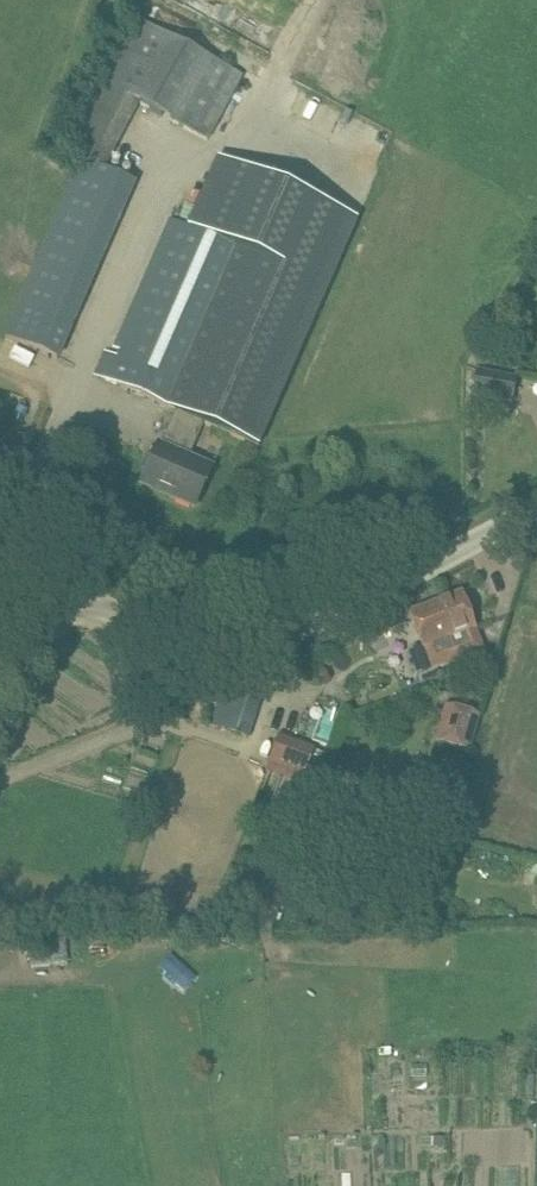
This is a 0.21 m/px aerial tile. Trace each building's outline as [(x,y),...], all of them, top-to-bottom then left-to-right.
[(135,182),(105,168),(141,103),(208,140),(244,75),(129,13),(54,150),(83,160),(6,336),(58,359),(135,182)] [(176,410),(169,425),(198,438),(205,423),(260,447),(360,220),(218,157),(188,226),(171,218),(101,378),(176,410)] [(478,371),(474,393),(514,400),(518,378),(478,371)] [(190,458),(198,438),(169,425),(161,445),(146,480),(176,494),(174,498),(195,507),(212,468),(190,458)] [(477,629),(472,615),(463,593),(437,603),(450,638),(457,660),(467,656),(484,650),(476,629),(477,629)] [(450,662),(457,660),(450,638),(437,603),(410,614),(424,649),(425,649),(433,669),(450,662)] [(437,668),(416,676),(420,685),(441,677),(437,668)] [(249,738),(268,685),(244,676),(239,694),(230,691),(224,710),(226,711),(220,728),(249,738)] [(470,752),(481,716),(447,706),(437,742),(470,752)] [(329,754),(316,750),(317,748),(279,735),(270,761),(307,774),(307,772),(321,778),(329,754)] [(32,965),(69,963),(67,935),(30,937),(32,965)]
